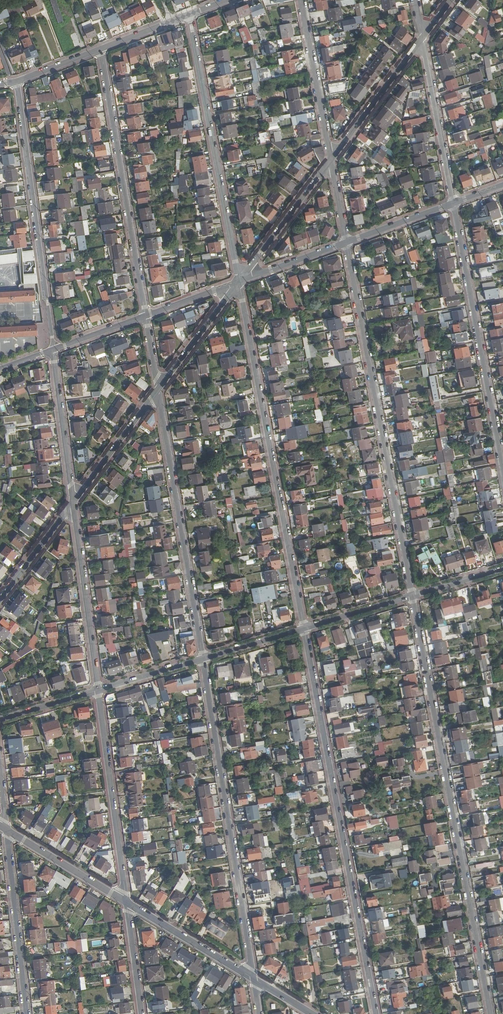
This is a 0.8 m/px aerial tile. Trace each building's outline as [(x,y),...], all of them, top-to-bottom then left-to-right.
[(39,0),(33,0),(34,2),(24,6),(23,3),(18,5),(21,11),(24,10),(26,9),(28,16),(29,16),(43,9),(39,0)] [(57,23),(63,21),(56,0),(50,0),(57,23)] [(96,0),(93,0),(95,4),(90,5),(92,11),(89,12),(92,21),(96,20),(96,18),(99,17),(96,8),(99,7),(96,0)] [(385,12),(387,11),(395,10),(396,10),(395,6),(394,6),(393,0),(383,0),(385,12)] [(475,0),(471,0),(465,7),(474,14),(481,5),(475,0)] [(150,1),(142,5),(147,15),(155,11),(150,2),(150,1)] [(248,8),(251,14),(253,19),(265,14),(261,3),(248,8)] [(18,5),(18,4),(7,9),(9,16),(21,12),(21,11),(18,5)] [(346,19),(361,16),(359,4),(356,5),(354,5),(356,12),(345,14),(346,19)] [(342,20),(346,19),(345,14),(356,12),(354,5),(343,7),(340,8),(342,20)] [(140,6),(130,11),(135,21),(145,16),(140,6)] [(239,19),(251,14),(248,8),(248,7),(248,6),(236,11),(239,19)] [(327,10),(329,23),(342,20),(340,8),(338,8),(327,10)] [(7,9),(0,11),(0,20),(9,16),(7,9)] [(281,11),(283,19),(291,18),(292,18),(291,9),(281,11)] [(226,23),(239,19),(236,11),(235,10),(223,15),(226,23)] [(310,13),(312,23),(320,22),(319,17),(321,16),(321,20),(324,20),(323,15),(327,15),(326,10),(310,13)] [(402,21),(408,20),(406,10),(401,11),(402,15),(397,16),(399,22),(402,21)] [(130,11),(126,14),(120,16),(125,25),(131,22),(131,24),(135,22),(135,21),(130,11)] [(458,24),(466,30),(474,20),(464,12),(456,23),(458,24)] [(495,21),(496,23),(500,22),(497,12),(492,13),(490,23),(491,22),(495,21)] [(208,20),(212,30),(222,26),(218,16),(208,20)] [(344,32),(357,30),(356,25),(363,24),(361,16),(346,19),(342,20),(344,32)] [(482,19),(478,23),(488,31),(489,24),(482,19)] [(280,26),(283,40),(290,38),(293,38),(291,24),(280,26)] [(448,33),(459,41),(466,31),(466,30),(458,24),(453,31),(451,29),(448,33)] [(84,31),(81,32),(85,42),(88,41),(87,39),(91,37),(97,35),(93,25),(83,29),(84,31)] [(366,30),(371,34),(375,29),(370,25),(366,30)] [(248,42),(249,44),(253,42),(247,27),(243,29),(248,42)] [(399,40),(405,45),(411,38),(407,34),(405,33),(406,31),(402,28),(395,37),(399,40)] [(248,42),(243,29),(239,30),(244,43),(248,42)] [(257,30),(263,43),(267,42),(265,36),(267,35),(264,29),(257,30)] [(486,39),(484,44),(494,41),(495,41),(491,30),(488,31),(486,39)] [(179,32),(171,34),(171,35),(174,47),(182,45),(179,32)] [(156,37),(158,45),(160,52),(164,51),(166,51),(175,49),(174,47),(171,35),(171,34),(170,33),(162,35),(156,37)] [(439,56),(448,53),(446,45),(451,39),(443,33),(436,42),(439,56)] [(476,38),(484,44),(486,39),(479,34),(476,38)] [(320,38),(321,39),(322,48),(327,47),(327,45),(330,45),(329,36),(320,38)] [(400,43),(394,39),(389,46),(397,52),(401,48),(398,46),(400,43)] [(30,55),(37,53),(33,42),(29,44),(28,43),(26,44),(21,46),(22,48),(25,56),(30,54),(30,55)] [(254,56),(252,45),(250,46),(249,44),(248,42),(244,43),(235,47),(236,48),(237,50),(246,47),(248,57),(254,56)] [(158,45),(146,50),(148,55),(148,56),(151,63),(162,59),(160,52),(158,45)] [(263,51),(263,56),(265,56),(276,54),(275,48),(272,49),(271,45),(265,46),(266,50),(263,51)] [(143,46),(128,51),(130,65),(137,62),(135,57),(146,53),(143,46)] [(343,46),(321,49),(324,62),(329,61),(328,53),(344,51),(343,46)] [(384,46),(376,56),(377,57),(385,63),(393,53),(384,46)] [(26,59),(25,56),(22,48),(8,53),(12,63),(19,61),(19,62),(26,59)] [(184,54),(183,49),(175,51),(180,73),(188,72),(193,71),(192,67),(186,68),(185,63),(186,63),(185,54),(184,54)] [(230,62),(228,50),(224,50),(216,52),(219,64),(226,63),(229,62),(230,62)] [(160,52),(162,59),(163,61),(169,60),(166,51),(164,51),(160,52)] [(282,52),(285,65),(294,63),(296,63),(295,57),(292,57),(291,51),(282,52)] [(456,65),(452,51),(451,52),(448,53),(439,56),(443,70),(456,65)] [(487,55),(484,57),(484,61),(486,69),(493,67),(492,65),(489,66),(487,55)] [(377,57),(368,68),(369,69),(378,75),(387,64),(385,63),(377,57)] [(338,61),(326,63),(327,66),(329,81),(336,80),(341,79),(338,61)] [(115,64),(117,79),(120,79),(127,78),(124,62),(115,64)] [(226,63),(219,64),(217,65),(218,69),(219,69),(220,72),(219,72),(220,77),(231,75),(229,62),(226,63)] [(294,63),(285,65),(286,74),(295,73),(294,63)] [(94,76),(92,67),(84,68),(85,77),(94,76)] [(369,69),(358,83),(359,84),(367,91),(378,76),(378,75),(369,69)] [(439,71),(442,82),(451,79),(450,77),(454,76),(453,71),(449,72),(448,69),(439,71)] [(79,81),(75,71),(66,75),(69,84),(79,81)] [(481,71),(472,74),(475,83),(484,80),(481,71)] [(233,85),(231,75),(220,77),(219,77),(214,78),(216,90),(230,88),(229,86),(233,85)] [(116,81),(118,93),(122,92),(131,91),(131,84),(132,84),(131,77),(127,78),(120,79),(121,80),(116,81)] [(350,77),(341,79),(336,80),(336,83),(329,84),(330,91),(347,89),(350,77)] [(62,90),(58,79),(53,81),(54,84),(53,84),(55,89),(54,90),(55,92),(62,90)] [(63,81),(67,93),(71,92),(66,80),(63,81)] [(400,80),(398,83),(406,89),(409,86),(400,80)] [(182,91),(183,96),(191,94),(190,89),(191,89),(190,81),(184,82),(185,91),(183,91),(182,91)] [(257,95),(261,94),(259,82),(254,83),(251,84),(254,96),(257,95)] [(412,85),(413,91),(415,91),(423,89),(421,83),(416,84),(412,85)] [(454,88),(455,92),(470,87),(475,86),(474,83),(466,86),(465,85),(454,88)] [(367,91),(359,84),(350,96),(359,102),(368,91),(367,91)] [(471,91),(473,99),(486,95),(484,90),(482,86),(470,89),(471,91)] [(216,90),(214,91),(216,97),(234,94),(232,87),(230,88),(216,90)] [(470,87),(455,92),(445,96),(448,105),(459,102),(458,101),(462,99),(461,94),(471,91),(470,89),(470,87)] [(30,92),(31,104),(42,103),(56,101),(53,93),(36,95),(35,88),(30,88),(30,92)] [(286,90),(288,102),(299,100),(297,88),(286,90)] [(131,91),(122,92),(124,103),(135,101),(133,90),(131,91)] [(384,107),(403,121),(404,116),(395,109),(399,104),(400,106),(403,102),(393,95),(384,107)] [(249,107),(254,106),(253,102),(256,101),(255,96),(247,98),(249,107)] [(85,100),(86,109),(99,107),(97,98),(85,100)] [(220,101),(222,111),(233,109),(232,99),(220,101)] [(404,116),(403,121),(409,120),(408,115),(410,114),(411,117),(416,116),(412,99),(408,100),(404,116)] [(9,111),(8,100),(0,101),(0,112),(9,111)] [(288,102),(290,114),(300,113),(299,107),(300,107),(299,100),(288,102)] [(31,104),(26,104),(27,111),(37,110),(37,108),(42,107),(42,103),(31,104)] [(139,103),(127,105),(129,114),(140,112),(139,103)] [(384,107),(372,123),(375,126),(377,127),(384,132),(394,120),(401,126),(402,122),(403,121),(384,107)] [(333,109),(335,121),(345,119),(343,108),(333,109)] [(451,120),(460,117),(457,108),(448,111),(451,120)] [(183,109),(177,110),(175,110),(177,122),(183,121),(183,109)] [(183,122),(182,131),(188,130),(192,130),(191,121),(197,120),(195,110),(186,111),(188,121),(183,122)] [(30,113),(31,123),(41,122),(39,112),(30,113)] [(232,122),(231,113),(220,115),(221,124),(232,122)] [(296,116),(298,125),(298,126),(307,124),(307,123),(306,115),(296,116)] [(460,132),(462,132),(472,129),(468,115),(454,120),(456,126),(458,126),(460,132)] [(139,116),(126,118),(128,127),(130,126),(130,130),(141,128),(139,116)] [(403,121),(402,122),(403,124),(402,125),(404,132),(406,132),(407,135),(411,134),(410,126),(415,125),(420,124),(420,123),(426,122),(425,117),(409,120),(403,121)] [(67,118),(63,119),(60,120),(60,124),(63,123),(65,134),(70,133),(69,127),(68,122),(67,118)] [(98,129),(100,128),(99,118),(90,119),(91,130),(98,129)] [(48,124),(50,135),(59,134),(58,122),(48,124)] [(182,134),(182,131),(183,122),(177,123),(170,124),(171,135),(182,134)] [(237,137),(236,124),(227,126),(227,127),(222,128),(224,140),(237,137)] [(307,124),(298,126),(297,126),(299,138),(310,137),(311,136),(310,132),(309,132),(307,124)] [(69,127),(70,133),(85,131),(87,130),(86,125),(73,127),(73,126),(69,127)] [(368,139),(377,146),(387,134),(384,132),(377,127),(371,135),(369,134),(366,138),(368,139)] [(87,130),(85,131),(87,142),(99,140),(98,129),(91,130),(87,130)] [(146,140),(160,138),(158,131),(148,133),(149,136),(145,137),(146,140)] [(127,134),(128,143),(141,141),(139,132),(127,134)] [(199,132),(189,134),(190,142),(198,141),(198,137),(200,137),(199,132)] [(417,144),(427,142),(430,141),(428,132),(415,135),(417,144)] [(460,132),(454,134),(457,143),(465,140),(462,132),(460,132)] [(65,134),(62,134),(64,142),(71,140),(70,133),(65,134)] [(269,135),(268,133),(258,135),(260,144),(265,143),(264,140),(267,139),(269,138),(269,135)] [(360,133),(357,137),(365,143),(368,139),(366,138),(360,133)] [(483,142),(484,146),(495,143),(496,144),(497,144),(494,134),(489,136),(490,140),(483,142)] [(48,151),(57,150),(55,138),(46,139),(48,151)] [(482,155),(487,154),(484,146),(483,142),(482,138),(470,142),(471,146),(476,144),(478,149),(481,148),(482,151),(478,152),(479,156),(482,155)] [(141,154),(150,152),(150,151),(154,150),(152,142),(137,145),(139,154),(141,154)] [(274,143),(271,144),(282,152),(285,147),(279,142),(274,143)] [(414,154),(425,152),(431,150),(431,147),(429,147),(428,145),(427,142),(417,144),(412,145),(414,154)] [(96,157),(101,156),(106,155),(104,145),(94,147),(95,157),(96,157)] [(316,157),(319,163),(322,159),(323,154),(322,147),(313,149),(312,145),(305,149),(305,148),(300,151),(301,152),(296,155),(300,162),(301,161),(303,164),(307,162),(308,162),(312,160),(311,159),(316,157)] [(366,155),(357,148),(348,161),(355,166),(358,163),(356,162),(359,158),(362,160),(364,157),(366,155)] [(373,160),(378,164),(379,164),(382,161),(388,166),(391,162),(383,157),(386,153),(381,149),(373,160)] [(47,151),(49,166),(59,165),(57,150),(48,151),(47,151)] [(237,151),(227,152),(229,162),(238,160),(237,151)] [(141,154),(143,166),(152,164),(152,160),(155,160),(154,155),(151,155),(150,152),(141,154)] [(414,154),(416,167),(428,165),(425,152),(414,154)] [(206,171),(207,171),(204,155),(192,157),(195,173),(206,171)] [(257,169),(265,169),(268,158),(256,160),(257,169)] [(392,162),(391,167),(394,166),(394,169),(401,168),(401,165),(398,166),(397,159),(394,160),(394,162),(392,162)] [(100,171),(108,169),(107,164),(105,165),(105,161),(98,162),(100,171)] [(502,174),(502,161),(494,164),(498,175),(502,174)] [(289,174),(300,182),(303,176),(307,170),(297,163),(289,174)] [(261,171),(257,172),(255,165),(248,166),(250,176),(261,174),(261,171)] [(140,178),(140,179),(144,178),(142,166),(133,167),(135,179),(140,178)] [(350,173),(351,180),(357,179),(363,178),(361,167),(350,169),(351,173),(350,173)] [(433,167),(421,169),(424,182),(435,179),(433,167)] [(50,181),(54,180),(61,180),(60,168),(48,169),(50,181)] [(483,181),(492,178),(488,169),(480,172),(483,181)] [(6,171),(7,182),(18,181),(16,170),(6,171)] [(209,185),(206,171),(195,173),(197,187),(209,185)] [(171,186),(173,186),(178,185),(179,176),(179,173),(177,173),(177,179),(176,179),(175,183),(171,184),(171,186)] [(382,174),(386,185),(390,184),(385,173),(382,174)] [(381,183),(383,188),(386,187),(386,185),(382,174),(374,175),(374,178),(376,177),(379,184),(381,183)] [(472,185),(468,174),(459,177),(463,188),(472,185)] [(178,185),(178,193),(187,192),(187,188),(184,189),(185,175),(179,176),(178,185)] [(284,176),(277,185),(288,194),(295,184),(284,176)] [(363,178),(357,179),(358,181),(353,181),(355,191),(365,189),(363,177),(363,178)] [(101,188),(100,178),(87,180),(88,190),(101,188)] [(134,180),(136,192),(150,190),(150,187),(145,188),(144,183),(142,184),(141,182),(148,181),(147,178),(144,178),(140,179),(134,180)] [(414,186),(411,178),(400,182),(401,186),(403,186),(404,190),(414,186)] [(50,181),(45,182),(46,193),(55,191),(54,180),(50,181)] [(237,184),(239,196),(248,194),(246,182),(237,184)] [(438,187),(437,182),(434,183),(425,185),(426,190),(428,191),(429,198),(438,196),(439,194),(439,191),(437,190),(437,187),(438,187)] [(111,202),(113,201),(112,196),(110,196),(108,187),(98,189),(100,204),(111,202)] [(197,190),(199,198),(208,196),(209,196),(208,188),(197,190)] [(274,192),(267,202),(277,208),(279,205),(283,199),(274,192)] [(4,208),(15,207),(13,193),(2,195),(4,208)] [(59,210),(62,209),(71,208),(69,193),(57,195),(59,210)] [(147,193),(137,195),(138,204),(149,202),(147,193)] [(395,210),(407,206),(403,195),(391,200),(392,202),(395,210)] [(198,198),(199,205),(210,203),(208,196),(199,198),(198,198)] [(326,197),(318,199),(319,208),(328,206),(326,197)] [(350,200),(352,213),(365,211),(362,198),(350,200)] [(172,205),(178,204),(178,200),(174,200),(166,202),(167,208),(173,207),(172,205)] [(252,220),(248,201),(237,203),(240,222),(252,220)] [(487,204),(494,225),(497,224),(496,223),(498,222),(495,213),(496,213),(495,210),(498,209),(495,201),(487,204)] [(100,204),(98,204),(99,214),(113,212),(111,202),(100,204)] [(382,216),(396,211),(395,210),(392,202),(379,207),(382,216)] [(481,222),(492,220),(487,206),(481,208),(482,211),(480,213),(480,215),(474,216),(475,223),(481,222)] [(204,209),(204,213),(205,218),(215,217),(214,207),(204,209)] [(269,207),(263,215),(270,221),(276,212),(269,207)] [(141,221),(152,219),(150,208),(139,210),(141,221)] [(3,209),(3,221),(16,221),(16,209),(3,209)] [(50,219),(51,225),(66,223),(66,218),(63,218),(62,209),(59,210),(52,211),(53,219),(50,219)] [(314,213),(313,210),(309,210),(309,214),(305,214),(306,222),(315,220),(315,216),(314,213)] [(362,215),(353,216),(355,225),(363,223),(362,215)] [(102,230),(115,228),(114,218),(100,221),(102,230)] [(445,219),(435,221),(437,231),(447,229),(445,219)] [(211,220),(201,222),(203,237),(212,235),(211,227),(212,227),(211,220)] [(85,235),(83,221),(79,221),(76,222),(78,236),(85,235)] [(154,221),(143,223),(145,233),(156,231),(154,221)] [(25,223),(16,224),(17,234),(26,233),(25,223)] [(58,237),(57,229),(60,229),(60,225),(49,226),(50,238),(58,237)] [(428,226),(411,233),(413,240),(426,235),(428,241),(433,239),(428,226)] [(476,241),(485,240),(482,226),(473,228),(472,229),(473,233),(474,234),(475,236),(473,236),(474,242),(476,241)] [(329,238),(333,231),(327,227),(322,235),(329,238)] [(254,242),(251,229),(241,231),(244,245),(252,244),(252,243),(254,242)] [(107,247),(108,246),(112,246),(122,244),(121,238),(118,238),(117,234),(120,233),(119,230),(105,232),(107,247)] [(306,234),(307,244),(320,242),(317,231),(312,232),(305,233),(306,234)] [(442,233),(434,235),(438,244),(450,241),(449,236),(443,238),(442,233)] [(22,248),(27,247),(25,247),(24,238),(23,238),(22,234),(13,235),(14,240),(15,249),(17,249),(22,248)] [(304,245),(307,244),(306,234),(293,238),(295,246),(297,246),(298,247),(305,245),(304,245)] [(87,250),(85,235),(78,236),(80,251),(87,250)] [(145,240),(147,252),(151,252),(155,251),(159,250),(157,238),(145,240)] [(485,241),(485,240),(476,241),(478,254),(487,252),(487,248),(491,247),(490,240),(485,241)] [(61,251),(60,241),(50,243),(52,252),(61,251)] [(210,254),(221,252),(219,242),(208,244),(210,254)] [(383,242),(374,245),(377,253),(381,251),(382,254),(387,253),(383,242)] [(279,255),(290,251),(288,247),(284,243),(277,252),(279,255)] [(123,244),(122,244),(112,246),(114,260),(124,258),(125,258),(123,244)] [(403,253),(400,244),(392,247),(396,256),(403,253)] [(437,248),(439,260),(450,258),(447,246),(437,248)] [(34,300),(34,299),(40,299),(39,290),(38,285),(36,273),(36,267),(33,267),(34,273),(23,275),(22,259),(32,258),(34,257),(33,250),(22,252),(22,248),(17,249),(18,253),(0,256),(0,302),(34,300)] [(165,254),(165,249),(159,250),(155,251),(156,255),(151,256),(147,257),(150,268),(155,267),(155,268),(164,266),(171,265),(170,261),(163,262),(161,255),(165,254)] [(424,256),(429,255),(428,252),(423,254),(421,249),(418,250),(421,257),(424,256)] [(495,250),(487,252),(478,254),(474,254),(476,264),(487,262),(485,254),(490,253),(490,254),(496,253),(495,250)] [(416,264),(420,262),(416,251),(409,253),(412,263),(416,262),(416,264)] [(64,253),(54,254),(55,263),(65,262),(64,253)] [(33,267),(32,258),(22,259),(23,275),(34,273),(33,267)] [(114,260),(116,274),(126,272),(124,258),(114,260)] [(439,260),(441,272),(448,271),(455,270),(452,258),(450,258),(439,260)] [(324,262),(327,272),(341,270),(339,259),(324,262)] [(213,266),(215,277),(226,275),(224,264),(213,266)] [(155,268),(150,269),(152,283),(166,280),(165,275),(170,274),(169,269),(164,270),(164,266),(155,268)] [(481,278),(492,276),(491,273),(495,272),(495,268),(494,268),(493,266),(479,268),(481,278)] [(384,267),(374,269),(375,275),(374,275),(374,279),(373,279),(374,285),(380,284),(392,282),(390,274),(384,276),(382,270),(384,269),(384,267)] [(204,268),(192,270),(192,272),(194,282),(194,283),(198,282),(198,281),(206,279),(204,268)] [(313,275),(312,271),(299,276),(303,286),(310,283),(308,278),(314,276),(313,275)] [(441,272),(437,273),(440,285),(441,285),(451,283),(448,271),(441,272)] [(55,274),(57,283),(76,280),(74,272),(55,274)] [(116,274),(113,274),(115,285),(129,283),(128,280),(126,272),(116,274)] [(186,273),(182,274),(183,282),(184,285),(188,284),(187,283),(194,282),(192,272),(185,273),(186,273)] [(341,272),(329,275),(331,287),(344,285),(341,272)] [(289,288),(299,285),(295,275),(291,277),(288,278),(289,282),(287,283),(289,288)] [(275,293),(282,290),(284,289),(279,279),(271,282),(275,293)] [(423,287),(423,288),(427,288),(426,283),(422,284),(422,280),(416,281),(417,285),(418,285),(419,288),(423,287)] [(482,284),(483,290),(484,290),(496,288),(494,282),(482,284)] [(451,283),(441,285),(443,297),(454,295),(452,283),(451,283)] [(380,284),(374,285),(369,286),(370,295),(379,293),(378,291),(382,291),(380,284)] [(161,285),(152,287),(154,301),(158,300),(158,297),(163,296),(161,285)] [(56,287),(57,299),(70,298),(68,286),(56,287)] [(105,301),(109,299),(108,295),(107,292),(105,287),(100,289),(105,301)] [(295,307),(289,288),(284,289),(282,290),(285,298),(284,298),(288,308),(295,307)] [(499,293),(498,288),(496,288),(484,290),(486,299),(497,297),(496,294),(499,293)] [(328,292),(331,306),(333,305),(341,304),(338,290),(328,292)] [(109,299),(110,301),(111,304),(115,315),(115,316),(120,314),(117,305),(118,305),(117,302),(127,298),(127,296),(132,295),(131,292),(128,292),(108,295),(109,299)] [(398,298),(397,293),(382,296),(383,301),(384,301),(384,305),(389,304),(395,303),(394,299),(398,298)] [(454,295),(443,297),(445,307),(460,304),(458,294),(454,295)] [(256,305),(263,304),(264,310),(271,309),(269,295),(255,298),(256,305)] [(103,318),(104,320),(115,315),(111,304),(110,301),(98,305),(99,308),(100,308),(103,318)] [(418,302),(415,303),(415,305),(417,315),(420,314),(425,314),(424,310),(420,311),(418,302)] [(206,304),(197,306),(198,309),(199,314),(201,314),(203,312),(203,310),(207,308),(208,307),(206,304)] [(341,304),(333,305),(335,318),(339,317),(345,316),(344,311),(343,311),(342,304),(341,304)] [(493,314),(500,313),(499,304),(491,305),(493,314)] [(390,307),(384,309),(386,318),(398,315),(396,306),(390,307)] [(87,312),(91,322),(103,318),(100,308),(99,308),(87,312)] [(72,323),(86,319),(83,310),(69,314),(69,315),(72,321),(72,322),(72,323)] [(449,317),(450,322),(463,319),(462,310),(451,312),(452,316),(449,317)] [(193,318),(196,316),(194,311),(182,315),(186,326),(195,322),(193,318)] [(493,315),(495,325),(502,324),(502,313),(493,315)] [(178,338),(180,340),(181,339),(182,339),(178,329),(186,326),(182,315),(173,318),(177,328),(176,328),(174,329),(176,335),(178,338)] [(335,318),(327,319),(329,331),(341,329),(339,317),(335,318)] [(229,322),(224,323),(226,333),(237,331),(235,320),(229,322)] [(273,322),(276,338),(287,336),(284,320),(273,322)] [(413,338),(409,320),(393,323),(396,335),(401,334),(402,336),(400,337),(401,340),(413,338)] [(63,333),(75,329),(72,323),(72,322),(72,321),(71,321),(66,322),(65,323),(60,325),(61,329),(63,333)] [(174,328),(171,321),(161,323),(163,331),(169,330),(169,329),(174,328)] [(454,333),(466,331),(464,322),(453,324),(454,333)] [(37,335),(36,327),(36,324),(0,327),(0,337),(37,335)] [(341,329),(329,331),(330,333),(327,334),(327,337),(326,338),(327,341),(333,340),(344,338),(345,338),(343,328),(341,329)] [(492,340),(502,338),(502,328),(490,331),(492,340)] [(467,340),(466,331),(454,333),(454,334),(456,343),(467,340)] [(210,340),(213,352),(225,350),(222,337),(210,340)] [(334,349),(355,345),(354,342),(345,343),(344,338),(333,340),(334,349)] [(494,352),(498,352),(502,351),(502,338),(492,340),(494,352)] [(124,349),(121,340),(118,341),(117,339),(112,341),(113,343),(110,344),(113,353),(124,349)] [(163,358),(169,357),(175,347),(174,340),(160,342),(163,358)] [(269,347),(270,355),(272,355),(284,352),(282,341),(271,343),(272,347),(269,347)] [(110,360),(104,342),(102,343),(105,352),(108,361),(110,360)] [(96,356),(105,352),(102,343),(92,347),(93,348),(95,355),(96,356)] [(231,353),(240,351),(240,346),(234,347),(233,344),(229,345),(231,353)] [(309,348),(310,354),(317,352),(315,344),(308,345),(309,348)] [(455,359),(469,356),(467,348),(454,350),(455,359)] [(350,350),(338,352),(340,364),(352,362),(350,350)] [(277,366),(287,365),(284,352),(272,355),(274,367),(277,366)] [(434,362),(434,363),(436,362),(436,358),(435,359),(434,352),(425,353),(427,363),(431,362),(431,363),(434,362)] [(220,359),(222,370),(228,368),(237,367),(235,356),(231,356),(231,353),(220,355),(221,359),(220,359)] [(196,356),(198,365),(199,375),(209,373),(209,372),(206,357),(206,355),(196,356)] [(65,357),(67,373),(91,369),(88,361),(82,362),(82,366),(77,367),(76,356),(65,357)] [(471,366),(469,356),(455,359),(456,369),(471,366)] [(396,369),(394,358),(384,360),(386,371),(396,369)] [(122,368),(125,376),(134,372),(136,376),(142,374),(137,362),(128,366),(127,364),(122,366),(123,367),(122,368)] [(344,366),(347,379),(354,378),(357,377),(355,364),(344,366)] [(191,370),(185,371),(186,383),(197,381),(198,387),(201,387),(199,375),(198,365),(191,366),(191,370)] [(245,376),(243,365),(237,367),(228,368),(229,374),(234,374),(235,378),(245,376)] [(112,366),(105,381),(107,382),(115,368),(112,366)] [(116,366),(115,368),(125,376),(122,368),(123,367),(122,366),(116,366)] [(34,370),(35,382),(45,381),(43,369),(34,370)] [(77,384),(81,384),(90,383),(89,377),(92,376),(91,369),(67,373),(68,376),(76,375),(77,384)] [(269,380),(278,379),(277,371),(273,372),(272,370),(268,371),(269,380)] [(472,370),(458,372),(460,388),(475,386),(472,370)] [(391,377),(394,377),(393,372),(384,373),(386,384),(392,383),(391,377)] [(15,391),(27,387),(23,376),(11,381),(12,383),(15,391)] [(433,401),(438,400),(437,395),(436,395),(432,376),(428,376),(431,389),(433,401)] [(138,378),(134,383),(142,389),(146,384),(138,378)] [(344,392),(356,390),(354,378),(347,379),(341,380),(344,392)] [(102,392),(101,395),(107,400),(112,392),(111,391),(114,387),(107,382),(105,381),(102,392)] [(270,383),(271,393),(273,392),(283,390),(284,390),(282,381),(270,383)] [(7,397),(16,393),(15,391),(12,383),(3,387),(7,397)] [(235,395),(233,383),(231,383),(222,385),(224,397),(235,395)] [(77,384),(72,385),(72,389),(73,392),(71,394),(72,398),(83,396),(82,391),(83,390),(83,387),(81,386),(81,384),(77,384)] [(131,400),(137,405),(139,402),(135,399),(140,393),(137,390),(137,389),(131,384),(125,392),(133,398),(131,400)] [(391,384),(386,385),(388,396),(393,395),(393,391),(394,391),(393,389),(395,389),(395,385),(391,386),(391,384)] [(27,387),(30,394),(38,393),(37,385),(36,385),(27,387)] [(186,404),(187,406),(190,406),(187,389),(173,391),(175,403),(186,401),(186,404)] [(285,398),(283,390),(273,392),(275,400),(285,398)] [(211,396),(211,393),(208,393),(208,400),(219,401),(220,396),(211,396)] [(406,406),(408,406),(406,394),(404,394),(394,396),(396,408),(406,406)] [(48,404),(47,398),(47,396),(44,397),(38,398),(39,405),(48,404)] [(468,403),(469,406),(478,405),(476,396),(473,396),(474,397),(474,398),(463,400),(463,404),(468,403)] [(114,408),(122,413),(128,403),(121,398),(114,408)] [(238,402),(239,412),(248,410),(246,401),(238,402)] [(288,415),(290,415),(288,402),(275,405),(277,417),(278,417),(288,415)] [(74,416),(84,414),(83,404),(73,405),(74,416)] [(355,415),(366,413),(365,404),(353,406),(355,415)] [(187,406),(179,407),(180,414),(177,414),(178,421),(192,418),(191,409),(190,406),(187,406)] [(395,408),(398,420),(408,418),(406,406),(396,408),(395,408)] [(478,415),(477,410),(476,406),(470,407),(470,411),(466,412),(467,417),(478,415)] [(115,422),(122,413),(114,408),(107,417),(115,422)] [(96,412),(95,417),(99,420),(104,414),(98,409),(96,412)] [(151,410),(139,427),(148,434),(150,433),(154,429),(148,424),(153,427),(157,422),(155,411),(151,410)] [(32,414),(34,426),(48,424),(46,412),(32,414)] [(355,415),(354,415),(355,422),(358,421),(358,424),(368,422),(366,413),(355,415)] [(229,414),(219,416),(220,427),(223,426),(223,428),(230,427),(229,426),(231,426),(229,414)] [(288,415),(278,417),(279,425),(280,429),(289,427),(290,427),(288,415)] [(467,420),(469,432),(482,430),(479,418),(467,420)] [(323,421),(325,433),(331,432),(330,426),(329,420),(323,421)] [(409,421),(399,423),(399,427),(397,427),(398,432),(411,430),(409,421)] [(85,422),(73,423),(75,437),(86,436),(85,422)] [(449,423),(443,424),(443,425),(438,426),(440,437),(445,436),(443,428),(449,427),(449,423)] [(306,429),(306,424),(290,427),(289,427),(291,436),(294,435),(293,432),(298,431),(298,433),(304,432),(304,430),(306,429)] [(232,439),(232,444),(250,440),(249,438),(252,437),(250,425),(237,428),(239,438),(232,439)] [(177,438),(186,437),(184,426),(176,427),(177,438)] [(350,429),(352,441),(358,440),(366,438),(364,426),(350,429)] [(100,443),(104,438),(106,440),(110,434),(101,427),(93,437),(100,443)] [(7,442),(7,444),(10,444),(8,433),(16,432),(16,428),(6,429),(7,442)] [(41,429),(42,440),(47,439),(51,438),(50,428),(41,429)] [(464,440),(465,446),(477,444),(475,432),(458,435),(459,441),(464,440)] [(447,436),(440,438),(442,450),(450,449),(447,436)] [(358,440),(359,450),(362,449),(370,448),(369,438),(366,438),(358,440)] [(35,440),(36,451),(39,451),(49,449),(50,449),(50,446),(48,446),(47,439),(42,440),(35,440)] [(293,439),(283,441),(285,450),(295,448),(293,439)] [(183,450),(184,456),(199,453),(197,440),(186,442),(187,449),(183,450)] [(135,442),(132,446),(140,453),(142,447),(135,442)] [(246,443),(248,456),(249,455),(258,454),(259,453),(257,443),(251,444),(251,442),(246,443)] [(475,456),(482,454),(480,444),(475,445),(476,448),(473,449),(475,456)] [(142,447),(140,453),(140,454),(147,453),(148,462),(158,461),(156,445),(142,447)] [(397,447),(399,458),(411,456),(409,445),(397,447)] [(375,459),(373,448),(370,448),(362,449),(364,461),(375,459)] [(450,449),(442,450),(445,463),(451,461),(453,461),(452,456),(454,456),(453,448),(450,449)] [(49,449),(39,451),(40,460),(53,459),(54,459),(54,454),(52,454),(52,449),(50,449),(49,449)] [(80,462),(89,461),(87,449),(78,450),(80,462)] [(435,451),(437,464),(441,463),(445,463),(442,450),(439,451),(435,451)] [(299,451),(288,453),(290,462),(301,460),(299,451)] [(470,462),(471,468),(475,467),(474,466),(493,463),(492,454),(483,456),(484,461),(474,462),(474,461),(470,462)] [(248,456),(242,457),(243,461),(245,461),(246,468),(251,467),(250,459),(249,455),(248,456)] [(118,464),(125,470),(131,462),(123,456),(118,464)] [(193,467),(193,463),(192,457),(181,459),(183,469),(193,467)] [(250,459),(251,467),(260,465),(259,458),(250,459)] [(409,468),(408,464),(408,461),(407,458),(398,460),(400,469),(409,468)] [(451,461),(445,463),(446,469),(447,474),(447,475),(452,474),(453,473),(451,461)] [(36,468),(37,476),(48,475),(47,469),(48,469),(47,462),(25,465),(25,470),(36,468)] [(368,474),(378,472),(376,463),(366,465),(368,474)] [(316,484),(312,465),(297,468),(298,475),(306,474),(308,486),(316,484)] [(426,466),(417,468),(419,476),(428,474),(426,466)] [(489,467),(477,469),(477,472),(479,481),(486,480),(489,479),(488,475),(491,475),(489,467)] [(12,468),(9,468),(10,479),(17,478),(17,476),(13,476),(12,468)] [(154,474),(156,486),(164,484),(161,468),(152,470),(153,474),(154,474)] [(105,480),(110,484),(109,486),(114,490),(115,487),(116,488),(124,477),(113,470),(105,480)] [(196,470),(189,471),(189,475),(190,484),(202,482),(201,473),(196,474),(196,470)] [(216,471),(218,483),(228,482),(227,475),(221,476),(220,471),(216,471)] [(263,471),(252,473),(254,483),(265,481),(263,471)] [(48,475),(37,476),(38,488),(50,487),(48,475)] [(379,478),(371,479),(373,488),(380,486),(379,478)] [(418,480),(405,482),(407,495),(416,493),(414,486),(419,485),(418,480)] [(476,482),(478,492),(488,490),(487,485),(486,480),(479,481),(476,482)] [(199,503),(202,502),(209,501),(207,485),(196,487),(199,503)] [(116,493),(105,486),(102,490),(103,491),(102,491),(100,494),(99,496),(99,498),(105,503),(113,501),(113,499),(113,497),(116,493)] [(253,486),(244,488),(245,496),(255,494),(253,486)] [(382,496),(380,487),(371,489),(368,489),(369,498),(382,496)] [(451,499),(449,487),(443,488),(445,500),(451,499)] [(297,499),(301,498),(300,489),(290,491),(292,500),(293,500),(297,499)] [(488,490),(478,492),(480,502),(492,499),(491,496),(490,496),(489,493),(489,490),(488,490)] [(336,495),(339,507),(345,506),(342,494),(336,495)] [(47,496),(46,498),(42,503),(50,509),(55,502),(47,496)] [(409,507),(419,505),(418,497),(408,499),(409,507)] [(154,500),(142,502),(142,503),(136,504),(137,509),(155,505),(154,500)] [(202,502),(205,518),(217,516),(214,500),(209,501),(202,502)] [(256,507),(255,500),(253,501),(249,501),(249,503),(246,503),(247,508),(256,507)] [(143,511),(143,514),(148,513),(157,512),(166,510),(164,501),(156,502),(157,508),(151,509),(151,510),(143,511)] [(381,511),(380,508),(380,504),(379,502),(369,504),(367,504),(367,507),(366,507),(367,510),(370,509),(370,513),(381,511)] [(306,514),(308,513),(306,503),(293,505),(295,516),(296,516),(306,514)] [(23,515),(20,519),(25,523),(29,526),(37,515),(25,506),(20,513),(23,515)] [(49,511),(41,506),(35,513),(43,519),(49,511)] [(88,519),(98,518),(97,506),(87,508),(88,519)] [(425,507),(420,508),(420,509),(410,511),(412,519),(427,516),(425,507)] [(485,521),(495,519),(498,519),(498,515),(497,515),(496,513),(497,513),(496,509),(483,511),(485,521)] [(369,526),(383,524),(381,513),(370,516),(367,517),(369,526)] [(295,519),(297,528),(305,526),(308,526),(306,514),(296,516),(296,519),(295,519)] [(141,515),(121,518),(121,520),(122,520),(124,529),(133,528),(132,521),(141,519),(141,515)] [(256,529),(272,526),(270,515),(259,517),(259,521),(255,522),(256,529)] [(238,533),(242,532),(240,523),(244,523),(243,517),(235,518),(236,523),(238,533)] [(425,517),(411,520),(414,532),(425,530),(428,529),(425,517)] [(485,521),(487,533),(488,533),(497,532),(496,528),(495,524),(495,519),(485,521)] [(29,537),(35,530),(29,526),(25,523),(20,530),(29,537)] [(314,538),(325,536),(322,523),(311,525),(314,538)] [(153,526),(155,540),(163,538),(165,538),(164,534),(166,534),(165,524),(164,524),(153,526)] [(388,528),(387,524),(371,527),(373,536),(390,533),(389,528),(388,528)] [(88,527),(90,536),(100,534),(99,525),(88,527)] [(455,538),(452,525),(445,526),(449,539),(455,538)] [(197,530),(199,549),(205,548),(204,544),(211,543),(209,528),(197,530)] [(263,540),(274,538),(272,529),(261,531),(263,540)] [(414,532),(413,532),(415,542),(425,541),(423,534),(425,534),(425,530),(414,532)] [(100,534),(90,536),(91,546),(108,543),(107,533),(100,534)] [(11,543),(20,550),(26,542),(17,535),(11,543)] [(165,538),(163,538),(165,549),(172,548),(171,543),(172,543),(171,537),(167,538),(165,538)] [(372,540),(374,550),(387,548),(386,541),(387,541),(387,537),(372,540)] [(308,539),(299,540),(301,550),(310,548),(308,539)] [(479,554),(484,553),(484,551),(489,550),(486,539),(475,542),(479,554)] [(54,550),(51,554),(59,560),(63,559),(63,556),(59,557),(60,553),(66,555),(68,548),(66,547),(67,542),(60,540),(57,552),(54,550)] [(502,551),(502,540),(493,543),(496,553),(502,551)] [(256,544),(259,558),(269,556),(268,553),(268,549),(270,549),(268,541),(261,543),(256,544)] [(118,554),(119,559),(129,557),(133,557),(132,543),(128,544),(129,552),(126,553),(126,549),(123,550),(123,552),(121,552),(121,553),(118,554)] [(348,557),(352,556),(355,555),(353,545),(353,543),(351,544),(346,545),(348,557)] [(100,548),(101,558),(114,556),(113,546),(100,548)] [(440,562),(433,548),(428,550),(426,546),(421,549),(423,552),(416,556),(419,562),(430,556),(435,565),(440,562)] [(17,555),(6,547),(1,554),(11,562),(17,555)] [(319,562),(330,560),(328,548),(316,550),(319,562)] [(154,553),(156,566),(167,564),(165,551),(154,553)] [(377,561),(378,566),(380,566),(392,564),(390,551),(381,552),(383,560),(377,561)] [(475,561),(472,551),(463,554),(466,563),(470,562),(470,563),(475,561)] [(459,566),(463,564),(460,553),(442,558),(446,570),(459,567),(459,566)] [(278,554),(269,556),(270,559),(271,565),(280,563),(278,554)] [(47,559),(44,562),(35,572),(44,580),(52,569),(52,568),(54,564),(47,559)] [(102,561),(104,574),(114,573),(112,560),(102,561)] [(200,562),(201,571),(211,570),(209,560),(200,562)] [(313,563),(305,565),(307,574),(310,573),(314,572),(314,569),(313,563)] [(156,566),(153,567),(155,577),(170,575),(168,564),(167,564),(156,566)] [(275,570),(265,572),(267,583),(280,581),(278,574),(276,574),(275,570)] [(72,580),(72,575),(71,571),(62,572),(63,583),(72,582),(72,580)] [(383,576),(385,588),(390,587),(390,588),(393,587),(393,586),(397,585),(394,573),(383,576)] [(110,574),(95,576),(96,586),(105,585),(105,579),(106,579),(106,580),(110,580),(110,574)] [(136,577),(137,583),(141,582),(146,581),(145,574),(136,576),(136,577)] [(368,587),(378,584),(375,575),(366,578),(368,587)] [(167,578),(167,581),(169,591),(179,589),(180,589),(178,576),(173,577),(167,578)] [(243,593),(248,592),(248,589),(246,577),(240,578),(242,589),(239,590),(239,594),(243,593)] [(28,590),(33,594),(40,584),(32,578),(26,586),(29,588),(28,590)] [(231,591),(239,590),(242,589),(240,578),(229,580),(231,591)] [(274,584),(264,586),(267,600),(269,600),(276,599),(276,595),(274,588),(274,584)] [(355,587),(356,591),(359,599),(367,597),(364,585),(355,587)] [(268,613),(271,612),(271,610),(269,600),(267,600),(264,586),(251,589),(254,602),(265,601),(268,613)] [(96,589),(98,601),(108,600),(107,593),(109,592),(109,588),(96,589)] [(58,603),(69,601),(68,595),(68,589),(56,591),(58,603)] [(179,589),(169,591),(167,591),(169,604),(180,602),(179,599),(181,599),(179,589)] [(491,598),(488,591),(482,593),(483,596),(475,599),(478,608),(492,603),(491,598)] [(342,604),(351,601),(348,592),(339,595),(342,604)] [(20,594),(13,603),(22,609),(28,601),(20,594)] [(339,605),(336,594),(333,595),(334,599),(332,599),(331,596),(324,598),(327,608),(339,605)] [(457,597),(440,602),(442,608),(447,607),(448,611),(457,608),(455,603),(459,602),(457,597)] [(108,600),(108,601),(98,602),(99,606),(104,606),(104,612),(110,611),(109,605),(113,605),(112,599),(108,600)] [(206,603),(207,603),(208,613),(219,611),(217,601),(206,603)] [(169,604),(167,604),(167,607),(172,606),(173,615),(183,613),(181,602),(180,602),(169,604)] [(22,609),(13,603),(8,610),(17,617),(23,610),(22,609)] [(70,605),(57,606),(59,619),(72,618),(70,605)] [(462,608),(465,619),(477,615),(474,605),(462,608)] [(273,621),(289,618),(287,608),(285,607),(279,608),(280,609),(271,610),(271,612),(273,621)] [(440,627),(448,626),(443,610),(435,611),(435,613),(434,613),(434,615),(436,615),(438,628),(440,627)] [(114,612),(101,614),(102,626),(113,625),(112,615),(115,615),(114,612)] [(222,612),(210,614),(212,627),(224,625),(222,612)] [(396,629),(407,626),(404,612),(393,615),(394,621),(395,628),(396,629)] [(238,619),(240,633),(251,632),(249,617),(238,619)] [(0,622),(0,625),(7,631),(12,635),(18,627),(8,619),(6,621),(3,619),(0,622)] [(367,624),(370,633),(382,630),(379,620),(367,624)] [(56,622),(44,623),(45,630),(47,630),(49,629),(48,624),(56,623),(56,622)] [(47,630),(49,644),(47,644),(47,647),(57,646),(56,637),(58,637),(56,623),(48,624),(49,629),(47,630)] [(68,624),(70,647),(81,645),(79,623),(68,624)] [(353,640),(355,646),(369,642),(363,623),(349,628),(350,629),(352,636),(353,640)] [(464,638),(471,637),(467,623),(463,623),(466,632),(462,633),(464,638)] [(125,638),(132,637),(129,625),(123,627),(125,638)] [(438,628),(430,629),(433,640),(442,639),(440,627),(438,628)] [(212,638),(212,641),(224,639),(222,629),(209,631),(210,638),(212,638)] [(344,639),(341,629),(332,631),(335,641),(344,639)] [(409,643),(409,640),(407,640),(405,630),(394,632),(396,646),(409,643)] [(167,631),(147,634),(152,654),(158,652),(155,641),(168,639),(167,635),(167,631)] [(106,644),(112,644),(112,640),(116,639),(116,635),(111,636),(111,632),(104,633),(105,644),(106,644)] [(27,646),(33,650),(35,648),(38,638),(36,636),(34,635),(27,646)] [(328,646),(325,636),(323,636),(323,638),(317,639),(320,648),(328,646)] [(185,641),(188,655),(192,654),(195,650),(193,640),(185,641)] [(434,644),(437,656),(440,655),(447,654),(446,648),(445,642),(434,644)] [(286,647),(289,660),(298,658),(296,645),(286,647)] [(71,660),(83,659),(81,648),(70,650),(71,660)] [(138,662),(134,650),(121,654),(124,665),(132,663),(132,664),(138,662)] [(399,652),(400,662),(401,662),(412,660),(413,660),(412,655),(411,656),(410,650),(399,652)] [(151,661),(150,659),(149,653),(140,656),(142,663),(150,661),(151,661)] [(440,657),(441,665),(449,664),(447,654),(440,655),(440,657)] [(274,671),(272,657),(268,658),(268,656),(258,658),(260,668),(262,668),(263,673),(274,671)] [(412,660),(401,662),(403,672),(414,670),(412,660)] [(489,671),(492,671),(491,667),(487,668),(486,660),(482,661),(484,672),(489,671)] [(120,670),(119,666),(117,661),(110,663),(110,664),(107,665),(109,674),(120,670)] [(234,678),(231,662),(228,663),(228,666),(217,667),(219,678),(230,676),(230,678),(234,678)] [(14,663),(4,670),(5,672),(15,666),(14,663)] [(334,674),(336,674),(334,663),(324,665),(326,676),(334,674)] [(236,666),(238,678),(249,676),(246,664),(236,666)] [(447,679),(457,677),(457,672),(460,672),(458,664),(444,667),(445,671),(446,671),(447,679)] [(76,683),(86,681),(82,667),(73,670),(76,683)] [(340,681),(341,686),(351,684),(350,676),(356,675),(355,670),(352,671),(346,672),(338,674),(339,681),(340,681)] [(301,671),(288,673),(289,684),(303,682),(301,671)] [(404,687),(417,684),(414,673),(407,675),(408,676),(409,681),(406,682),(403,682),(404,687)] [(191,675),(165,683),(166,688),(175,686),(194,683),(191,675)] [(48,681),(51,690),(53,690),(54,690),(64,687),(61,676),(50,679),(51,680),(48,681)] [(35,680),(38,692),(47,690),(43,678),(35,680)] [(163,678),(158,680),(165,702),(170,701),(168,693),(166,688),(165,683),(163,678)] [(25,697),(38,692),(34,679),(21,684),(25,697)] [(449,692),(460,690),(458,679),(447,681),(449,692)] [(166,688),(168,693),(190,689),(190,694),(198,693),(198,688),(201,687),(201,682),(194,683),(175,686),(166,688)] [(15,703),(26,699),(25,697),(21,684),(21,683),(16,685),(17,687),(11,689),(15,703)] [(404,687),(400,688),(402,699),(417,696),(416,691),(418,690),(417,684),(404,687)] [(331,697),(343,696),(342,686),(330,687),(331,697)] [(127,703),(132,702),(140,701),(144,700),(140,688),(136,689),(117,695),(120,704),(127,703)] [(291,690),(293,700),(306,698),(305,691),(303,691),(303,688),(291,690)] [(457,703),(464,702),(461,689),(460,690),(449,692),(451,704),(457,703)] [(154,691),(145,693),(149,705),(158,703),(154,691)] [(236,692),(220,694),(222,704),(238,701),(236,692)] [(368,705),(375,703),(373,695),(366,696),(368,705)] [(330,708),(331,713),(341,711),(339,698),(329,700),(331,708),(330,708)] [(413,698),(402,700),(404,712),(406,712),(411,711),(416,710),(414,699),(413,698)] [(120,704),(114,705),(115,712),(116,712),(116,715),(117,718),(121,718),(129,717),(127,703),(120,704)] [(197,703),(191,704),(192,713),(191,713),(192,716),(194,716),(195,719),(200,718),(197,703)] [(242,703),(228,706),(231,720),(232,720),(244,718),(242,703)] [(295,706),(297,716),(309,714),(307,704),(304,705),(304,703),(301,704),(301,705),(295,706)] [(459,713),(457,703),(451,704),(448,705),(450,714),(459,713)] [(372,705),(359,708),(360,713),(370,712),(373,711),(373,715),(370,716),(367,716),(368,719),(376,718),(378,717),(375,705),(372,706),(372,705)] [(77,709),(79,719),(89,717),(88,713),(90,713),(89,707),(77,709)] [(423,709),(416,710),(416,711),(411,712),(411,715),(412,716),(416,716),(417,721),(425,720),(423,709)] [(464,720),(464,723),(476,721),(474,711),(458,714),(459,721),(464,720)] [(129,717),(121,718),(121,724),(123,723),(124,723),(124,726),(123,727),(124,733),(128,732),(135,731),(133,716),(129,717)] [(247,733),(244,718),(232,720),(233,727),(234,735),(239,734),(243,733),(247,733)] [(304,722),(303,718),(291,720),(293,731),(304,729),(305,729),(304,725),(303,725),(303,722),(304,722)] [(41,723),(46,740),(61,736),(56,719),(41,723)] [(151,722),(153,728),(159,728),(163,727),(161,719),(151,722)] [(191,724),(192,727),(198,726),(198,733),(203,732),(203,728),(204,728),(204,726),(202,726),(202,722),(191,724)] [(412,736),(423,734),(421,722),(410,724),(412,736)] [(349,723),(334,726),(335,734),(340,733),(339,729),(349,728),(349,723)] [(21,736),(33,734),(32,724),(27,725),(20,726),(21,736)] [(79,725),(79,726),(80,732),(80,734),(82,733),(83,740),(93,739),(93,733),(92,729),(91,724),(79,725)] [(465,739),(463,727),(461,728),(453,729),(451,729),(451,730),(453,741),(454,741),(465,739)] [(304,729),(293,731),(295,742),(300,741),(305,740),(306,740),(305,736),(306,736),(305,732),(304,733),(304,729)] [(375,743),(383,742),(380,729),(376,730),(377,735),(374,735),(375,743)] [(124,733),(118,733),(119,745),(130,743),(128,732),(124,733)] [(241,741),(239,734),(234,735),(232,735),(230,736),(232,747),(241,745),(241,741)] [(425,735),(415,737),(417,747),(427,745),(425,735)] [(9,740),(10,754),(12,754),(21,753),(20,738),(16,739),(9,740)] [(195,748),(206,746),(205,741),(203,742),(202,738),(191,740),(192,745),(195,745),(195,748)] [(343,747),(343,749),(352,747),(352,744),(348,744),(348,742),(347,739),(347,738),(337,740),(339,748),(343,747)] [(160,740),(162,747),(169,746),(168,739),(160,740)] [(466,739),(465,739),(454,741),(454,745),(455,750),(456,754),(468,751),(466,739)] [(159,753),(162,753),(162,747),(160,740),(154,741),(155,745),(158,745),(159,753)] [(384,748),(387,748),(386,745),(389,744),(389,743),(392,743),(391,740),(383,742),(383,743),(384,748)] [(137,753),(135,744),(119,746),(121,756),(127,756),(127,754),(137,753)] [(195,748),(196,757),(207,756),(206,746),(195,748)] [(257,758),(255,747),(241,749),(241,752),(240,752),(242,759),(244,758),(244,760),(257,758)] [(343,749),(342,749),(343,755),(354,753),(353,747),(352,747),(343,749)] [(279,750),(274,751),(272,751),(273,759),(277,759),(278,761),(285,760),(284,749),(279,750)] [(410,752),(412,762),(414,761),(416,771),(426,769),(424,759),(423,760),(421,750),(410,752)] [(456,754),(454,754),(455,763),(470,760),(469,751),(468,751),(456,754)] [(162,753),(164,765),(171,764),(170,759),(167,760),(166,752),(162,753)] [(23,753),(21,753),(12,754),(13,765),(24,763),(23,753)] [(74,761),(71,754),(59,756),(60,759),(62,763),(74,761)] [(130,757),(120,759),(121,763),(119,763),(120,765),(121,765),(121,768),(132,766),(130,759),(130,757)] [(387,757),(376,758),(377,767),(388,765),(387,757)] [(96,771),(94,758),(83,760),(85,772),(96,771)] [(393,760),(394,767),(393,767),(394,772),(403,770),(403,766),(405,766),(403,758),(393,760)] [(308,773),(316,772),(318,772),(316,760),(305,762),(307,774),(308,773)] [(180,763),(182,775),(195,773),(193,761),(180,763)] [(343,774),(359,771),(358,762),(348,764),(348,761),(341,762),(343,774)] [(477,763),(463,766),(465,777),(480,775),(477,763)] [(244,775),(243,772),(243,768),(242,765),(234,767),(236,776),(244,775)] [(22,767),(11,768),(12,778),(15,778),(15,779),(20,778),(20,777),(23,777),(22,767)] [(360,774),(359,771),(343,774),(344,781),(351,780),(351,778),(354,778),(357,777),(357,775),(360,774)] [(367,785),(375,780),(371,771),(362,775),(367,785)] [(140,781),(142,781),(141,772),(126,774),(126,778),(127,783),(129,783),(140,781)] [(306,786),(318,784),(316,772),(308,773),(309,776),(304,777),(306,786)] [(95,787),(94,780),(92,781),(91,775),(83,776),(84,789),(95,787)] [(409,775),(402,777),(402,779),(391,781),(390,776),(383,777),(384,787),(392,786),(393,792),(400,790),(400,788),(411,786),(409,775)] [(480,775),(465,777),(467,790),(470,789),(482,787),(480,775)] [(193,777),(185,778),(186,786),(194,785),(193,777)] [(238,793),(247,792),(244,777),(236,779),(238,793)] [(27,780),(14,781),(15,790),(27,789),(27,780)] [(141,793),(140,781),(129,783),(130,791),(127,791),(127,795),(136,794),(141,793)] [(61,788),(62,793),(62,796),(66,796),(65,783),(58,783),(59,789),(61,788)] [(207,784),(198,785),(200,797),(209,796),(207,784)] [(353,803),(361,802),(360,798),(364,797),(363,789),(360,790),(360,788),(356,789),(356,791),(353,791),(352,786),(345,787),(348,800),(352,800),(353,803)] [(472,802),(470,789),(467,790),(461,791),(462,796),(461,797),(462,803),(467,802),(467,803),(472,802)] [(314,797),(313,790),(301,792),(302,798),(304,797),(305,803),(317,801),(316,796),(314,797)] [(25,793),(14,794),(14,799),(17,799),(18,804),(23,804),(23,798),(25,798),(25,797),(25,793)] [(136,794),(127,795),(126,796),(128,808),(138,806),(136,794)] [(237,796),(238,805),(248,803),(247,799),(249,799),(249,796),(247,797),(247,794),(237,796)] [(209,796),(200,797),(198,798),(200,810),(202,810),(205,809),(213,808),(211,796),(209,796)] [(427,810),(437,808),(434,796),(425,797),(427,810)] [(98,798),(88,799),(89,811),(91,811),(91,815),(99,814),(99,810),(100,810),(98,798)] [(169,802),(171,814),(174,814),(180,813),(178,800),(173,801),(169,802)] [(477,811),(475,801),(472,802),(467,803),(461,804),(462,809),(464,809),(465,814),(477,811)] [(52,807),(48,804),(38,820),(42,822),(52,807)] [(364,804),(352,806),(354,817),(366,815),(364,804)] [(257,805),(245,807),(247,821),(259,819),(257,805)] [(137,818),(136,812),(136,808),(128,809),(130,819),(137,818)] [(205,809),(202,810),(203,820),(214,819),(214,814),(213,812),(214,812),(214,808),(213,808),(205,809)] [(315,821),(322,820),(320,809),(313,810),(315,821)] [(435,818),(434,809),(426,811),(427,820),(435,818)] [(25,824),(29,826),(35,815),(26,810),(20,819),(26,823),(25,824)] [(482,825),(485,825),(483,813),(473,815),(475,827),(482,825)] [(91,815),(90,815),(92,827),(103,826),(101,814),(99,814),(91,815)] [(68,829),(75,818),(72,816),(65,827),(68,829)] [(77,821),(75,818),(68,829),(71,831),(77,821)] [(38,820),(33,827),(42,832),(46,825),(42,822),(38,820)] [(131,822),(132,830),(141,828),(140,821),(131,822)] [(312,823),(315,836),(319,835),(327,834),(330,833),(329,828),(323,829),(322,821),(312,823)] [(399,828),(397,821),(390,822),(391,829),(399,828)] [(437,826),(436,822),(424,825),(426,835),(437,833),(435,827),(437,826)] [(213,823),(202,825),(204,834),(210,833),(209,832),(214,831),(213,823)] [(253,833),(253,832),(252,824),(241,825),(242,835),(253,833)] [(484,838),(482,825),(475,827),(471,827),(473,834),(471,834),(473,840),(474,840),(484,838)] [(48,836),(56,842),(61,834),(53,829),(48,836)] [(132,842),(147,840),(145,831),(130,833),(132,842)] [(255,848),(258,847),(269,846),(267,836),(263,836),(262,832),(252,834),(255,848)] [(89,838),(88,838),(85,844),(96,849),(99,843),(102,845),(107,835),(102,833),(102,834),(99,833),(97,837),(91,834),(89,838)] [(206,847),(207,847),(212,846),(217,846),(215,833),(204,835),(206,847)] [(445,845),(442,833),(437,834),(431,835),(433,847),(435,847),(439,846),(445,845)] [(329,844),(327,834),(319,835),(321,845),(329,844)] [(363,839),(362,834),(355,836),(356,845),(372,842),(371,837),(363,839)] [(478,852),(487,850),(485,838),(484,838),(474,840),(475,844),(476,848),(477,852),(478,852)] [(65,848),(73,853),(78,846),(75,844),(76,842),(71,840),(71,841),(69,839),(68,841),(65,839),(61,845),(65,848)] [(390,842),(388,843),(377,846),(377,845),(372,846),(373,849),(374,854),(378,853),(384,852),(390,851),(390,850),(402,848),(401,841),(401,840),(398,841),(390,842)] [(156,850),(155,842),(140,844),(141,850),(143,850),(144,856),(151,855),(151,851),(156,850)] [(448,852),(447,844),(446,845),(445,845),(439,846),(435,847),(435,850),(425,852),(427,865),(433,864),(432,863),(437,862),(438,867),(451,865),(450,858),(441,860),(438,861),(437,854),(440,853),(448,852)] [(212,846),(214,858),(216,857),(216,858),(220,857),(226,856),(225,851),(222,852),(221,845),(217,846),(212,846)] [(209,859),(216,858),(216,857),(214,858),(212,846),(207,847),(209,859)] [(255,848),(246,849),(247,853),(245,854),(246,861),(260,858),(258,847),(255,848)] [(321,855),(323,863),(325,863),(330,861),(336,860),(334,849),(327,850),(327,854),(321,855)] [(94,866),(105,873),(106,870),(107,871),(110,866),(109,865),(110,864),(100,858),(94,866)] [(391,860),(393,867),(402,865),(400,858),(391,860)] [(134,864),(135,869),(144,868),(143,865),(145,865),(144,863),(143,863),(143,860),(135,861),(135,864),(134,864)] [(266,871),(264,860),(252,862),(253,868),(251,868),(252,873),(253,873),(254,877),(255,877),(256,883),(269,881),(267,871),(266,871)] [(330,861),(325,863),(326,871),(329,871),(333,870),(338,869),(336,860),(330,861)] [(410,872),(414,872),(414,873),(419,872),(418,867),(417,867),(415,860),(408,861),(410,872)] [(36,875),(38,872),(34,872),(33,863),(20,864),(21,872),(23,871),(23,873),(24,873),(25,876),(26,876),(32,876),(36,875)] [(49,883),(55,872),(46,866),(39,877),(49,883)] [(300,867),(296,868),(298,876),(305,875),(303,866),(300,867)] [(144,869),(133,870),(133,876),(134,876),(135,882),(143,881),(145,881),(144,869)] [(400,879),(407,877),(406,870),(399,871),(400,879)] [(71,881),(55,872),(49,883),(45,890),(48,895),(57,881),(67,887),(71,881)] [(184,872),(177,883),(183,887),(188,878),(187,877),(186,875),(184,872)] [(225,884),(223,872),(210,874),(212,886),(225,884)] [(418,874),(419,882),(430,880),(429,872),(418,874)] [(369,877),(370,884),(372,884),(389,881),(395,879),(394,873),(369,877)] [(445,896),(446,895),(453,894),(451,882),(453,882),(453,879),(454,878),(453,873),(442,875),(443,880),(438,881),(440,891),(444,890),(445,891),(443,892),(444,896),(445,896)] [(486,888),(497,886),(495,874),(486,876),(486,879),(487,882),(485,883),(486,888)] [(322,876),(312,878),(313,886),(323,884),(322,876)] [(306,879),(298,880),(299,886),(301,895),(324,890),(324,887),(323,884),(313,886),(312,878),(306,879)] [(24,892),(34,891),(33,879),(32,880),(27,880),(23,881),(24,892)] [(372,884),(373,890),(390,886),(389,881),(372,884)] [(177,883),(173,889),(176,891),(179,893),(183,887),(177,883)] [(419,889),(421,896),(433,894),(431,886),(428,887),(427,884),(419,885),(420,888),(419,889)] [(144,897),(152,902),(158,891),(147,885),(143,893),(146,895),(144,897)] [(70,895),(79,901),(85,892),(75,886),(70,895)] [(301,895),(299,886),(295,886),(296,892),(291,893),(291,892),(287,892),(288,899),(291,898),(301,896),(301,895)] [(301,895),(301,896),(302,900),(326,896),(325,894),(331,893),(332,900),(345,898),(344,894),(343,894),(342,888),(301,895)] [(226,892),(225,889),(209,891),(210,895),(213,895),(215,905),(217,905),(217,908),(231,906),(230,897),(227,897),(226,892)] [(37,899),(49,898),(48,895),(45,890),(36,891),(36,894),(37,899)] [(176,891),(172,898),(172,899),(181,905),(186,897),(179,893),(176,891)] [(161,905),(167,896),(160,892),(154,901),(161,905)] [(99,900),(87,893),(82,901),(94,909),(99,900)] [(27,895),(28,898),(34,897),(35,903),(37,903),(37,899),(36,894),(27,895)] [(437,909),(445,908),(444,900),(445,900),(445,896),(444,896),(435,897),(437,909)] [(24,913),(36,912),(35,903),(34,897),(28,898),(23,898),(24,913)] [(186,912),(186,913),(194,918),(194,919),(200,924),(206,914),(200,911),(203,907),(199,904),(201,901),(195,897),(186,912)] [(366,907),(377,905),(375,897),(366,899),(366,903),(366,907)] [(490,913),(497,912),(501,911),(499,900),(499,899),(492,900),(489,900),(490,906),(490,908),(489,910),(490,913)] [(105,923),(115,921),(113,908),(110,908),(110,905),(103,900),(98,907),(101,909),(103,909),(105,923)] [(286,903),(277,905),(279,916),(288,914),(286,903)] [(333,916),(341,915),(339,904),(331,905),(333,916)] [(448,918),(461,915),(459,906),(446,908),(448,918)] [(384,912),(383,907),(368,910),(370,922),(372,922),(382,920),(380,912),(384,912)] [(489,926),(499,924),(497,912),(490,913),(486,914),(489,926)] [(38,916),(38,913),(28,914),(29,917),(31,917),(33,930),(43,929),(41,915),(38,916)] [(211,913),(206,920),(211,923),(207,929),(221,937),(227,928),(216,921),(215,923),(212,921),(215,915),(211,913)] [(279,916),(273,917),(275,926),(295,923),(293,914),(288,914),(279,916)] [(252,917),(254,930),(260,929),(258,916),(252,917)] [(312,921),(306,922),(306,923),(307,931),(308,936),(317,934),(315,926),(325,924),(324,918),(312,921)] [(461,930),(459,918),(447,921),(449,933),(452,932),(461,930)] [(380,933),(385,932),(384,927),(383,920),(382,920),(372,922),(374,934),(379,933),(380,933)] [(116,935),(120,935),(118,923),(110,924),(112,933),(109,933),(109,936),(116,935)] [(426,937),(424,925),(420,926),(417,926),(419,938),(426,937)] [(502,936),(502,932),(502,926),(489,929),(491,938),(502,936)] [(262,931),(259,931),(261,941),(272,940),(272,943),(274,942),(281,941),(281,937),(276,938),(274,929),(268,930),(265,930),(262,931)] [(40,934),(45,933),(44,931),(28,933),(29,937),(30,937),(31,944),(37,943),(37,940),(40,939),(40,934)] [(153,932),(142,933),(143,945),(154,944),(153,932)] [(331,943),(329,932),(321,933),(322,936),(321,936),(323,944),(331,943)] [(452,932),(449,933),(442,934),(444,947),(448,946),(454,945),(452,932)] [(381,935),(380,933),(379,933),(379,934),(376,934),(377,940),(374,941),(375,945),(382,944),(381,935)] [(491,938),(488,939),(490,947),(502,945),(502,936),(491,938)] [(116,938),(108,939),(108,942),(109,949),(116,948),(118,948),(116,938)] [(87,939),(75,940),(76,953),(85,952),(84,944),(87,943),(87,939)] [(160,949),(171,956),(177,947),(177,946),(166,939),(160,949)] [(416,939),(418,950),(424,948),(424,944),(420,944),(419,939),(416,939)] [(76,953),(75,940),(67,941),(68,954),(76,953)] [(60,951),(59,942),(54,943),(48,944),(49,949),(55,948),(55,952),(60,951)] [(272,943),(264,944),(265,948),(265,951),(263,952),(264,955),(275,953),(274,942),(272,943)] [(350,953),(348,942),(339,944),(341,954),(350,953)] [(454,946),(454,945),(448,946),(450,957),(456,956),(465,953),(463,944),(454,946)] [(180,949),(177,947),(170,959),(174,961),(175,959),(178,961),(178,960),(189,966),(194,956),(190,954),(190,955),(188,954),(188,953),(181,948),(180,949)] [(108,961),(118,960),(116,948),(109,949),(107,949),(107,953),(108,961)] [(317,962),(321,961),(320,958),(317,958),(315,948),(310,949),(311,951),(311,954),(313,963),(317,962)] [(502,961),(500,949),(491,951),(494,963),(502,961)] [(144,952),(146,966),(157,964),(155,951),(144,952)] [(379,954),(381,966),(393,964),(392,957),(396,956),(395,951),(379,954)] [(421,951),(413,952),(416,965),(424,963),(421,951)] [(2,957),(2,962),(0,963),(0,966),(8,965),(7,956),(7,953),(5,953),(0,954),(0,958),(2,957)] [(196,955),(187,969),(198,977),(203,968),(200,966),(203,962),(200,961),(202,959),(196,955)] [(343,967),(357,964),(355,955),(350,956),(350,957),(341,958),(343,967)] [(264,967),(276,974),(281,966),(269,958),(264,967)] [(458,959),(459,962),(456,962),(457,967),(467,965),(466,958),(458,959)] [(49,969),(50,968),(49,963),(45,963),(45,960),(33,961),(34,970),(45,969),(46,969),(49,969)] [(502,961),(494,963),(496,972),(502,971),(502,961)] [(2,975),(4,975),(4,978),(9,977),(8,966),(0,967),(0,975),(2,975)] [(295,980),(310,977),(308,966),(293,968),(295,980)] [(408,968),(410,978),(420,976),(420,972),(423,971),(422,966),(408,968)] [(161,967),(147,969),(149,982),(163,980),(161,967)] [(465,976),(466,980),(472,979),(473,979),(471,967),(459,969),(460,977),(465,976)] [(393,968),(382,971),(384,980),(395,977),(393,968)] [(46,971),(45,969),(34,970),(35,979),(46,978),(46,971)] [(212,979),(217,982),(219,978),(222,974),(214,969),(211,973),(215,975),(212,979)] [(343,971),(345,983),(356,981),(354,969),(343,971)] [(222,974),(219,978),(221,980),(218,985),(226,990),(233,978),(225,973),(224,975),(222,974)] [(110,987),(126,985),(125,975),(109,977),(110,987)] [(474,991),(472,979),(466,980),(461,981),(463,993),(474,991)] [(52,993),(54,993),(53,980),(38,982),(39,990),(40,990),(41,995),(47,994),(52,993)] [(406,992),(408,991),(408,986),(404,987),(403,983),(400,984),(400,980),(387,982),(388,987),(391,986),(391,990),(392,994),(406,992)] [(345,983),(346,985),(347,991),(358,989),(356,981),(345,983)] [(158,1002),(166,1001),(169,1000),(167,986),(156,988),(158,1002)] [(113,1002),(119,1002),(119,999),(123,999),(122,988),(112,990),(113,1002)] [(237,1005),(246,1003),(244,988),(235,989),(237,1005)] [(195,1000),(199,992),(195,990),(190,998),(195,1000)] [(407,997),(406,992),(392,994),(391,994),(393,1007),(403,1006),(402,998),(407,997)] [(55,1006),(54,993),(52,993),(47,994),(41,995),(42,1000),(44,1000),(45,1007),(46,1007),(55,1006)] [(0,997),(0,1008),(3,1008),(10,1007),(9,996),(4,996),(0,997)] [(468,1008),(478,1007),(476,996),(466,998),(468,1008)] [(195,1003),(201,1007),(204,1004),(197,999),(195,1003)] [(163,1012),(168,1012),(166,1001),(158,1002),(156,1002),(152,1003),(152,1006),(153,1006),(153,1009),(152,1009),(153,1013),(158,1012),(163,1012)] [(353,1011),(353,1010),(351,1001),(338,1003),(340,1013),(353,1011)] [(129,1003),(119,1004),(119,1010),(116,1010),(116,1013),(120,1012),(120,1013),(123,1013),(130,1013),(129,1003)] [(246,1003),(237,1005),(232,1006),(232,1008),(234,1008),(235,1013),(241,1013),(247,1013),(246,1003)] [(55,1006),(46,1007),(46,1013),(56,1013),(55,1006)]
